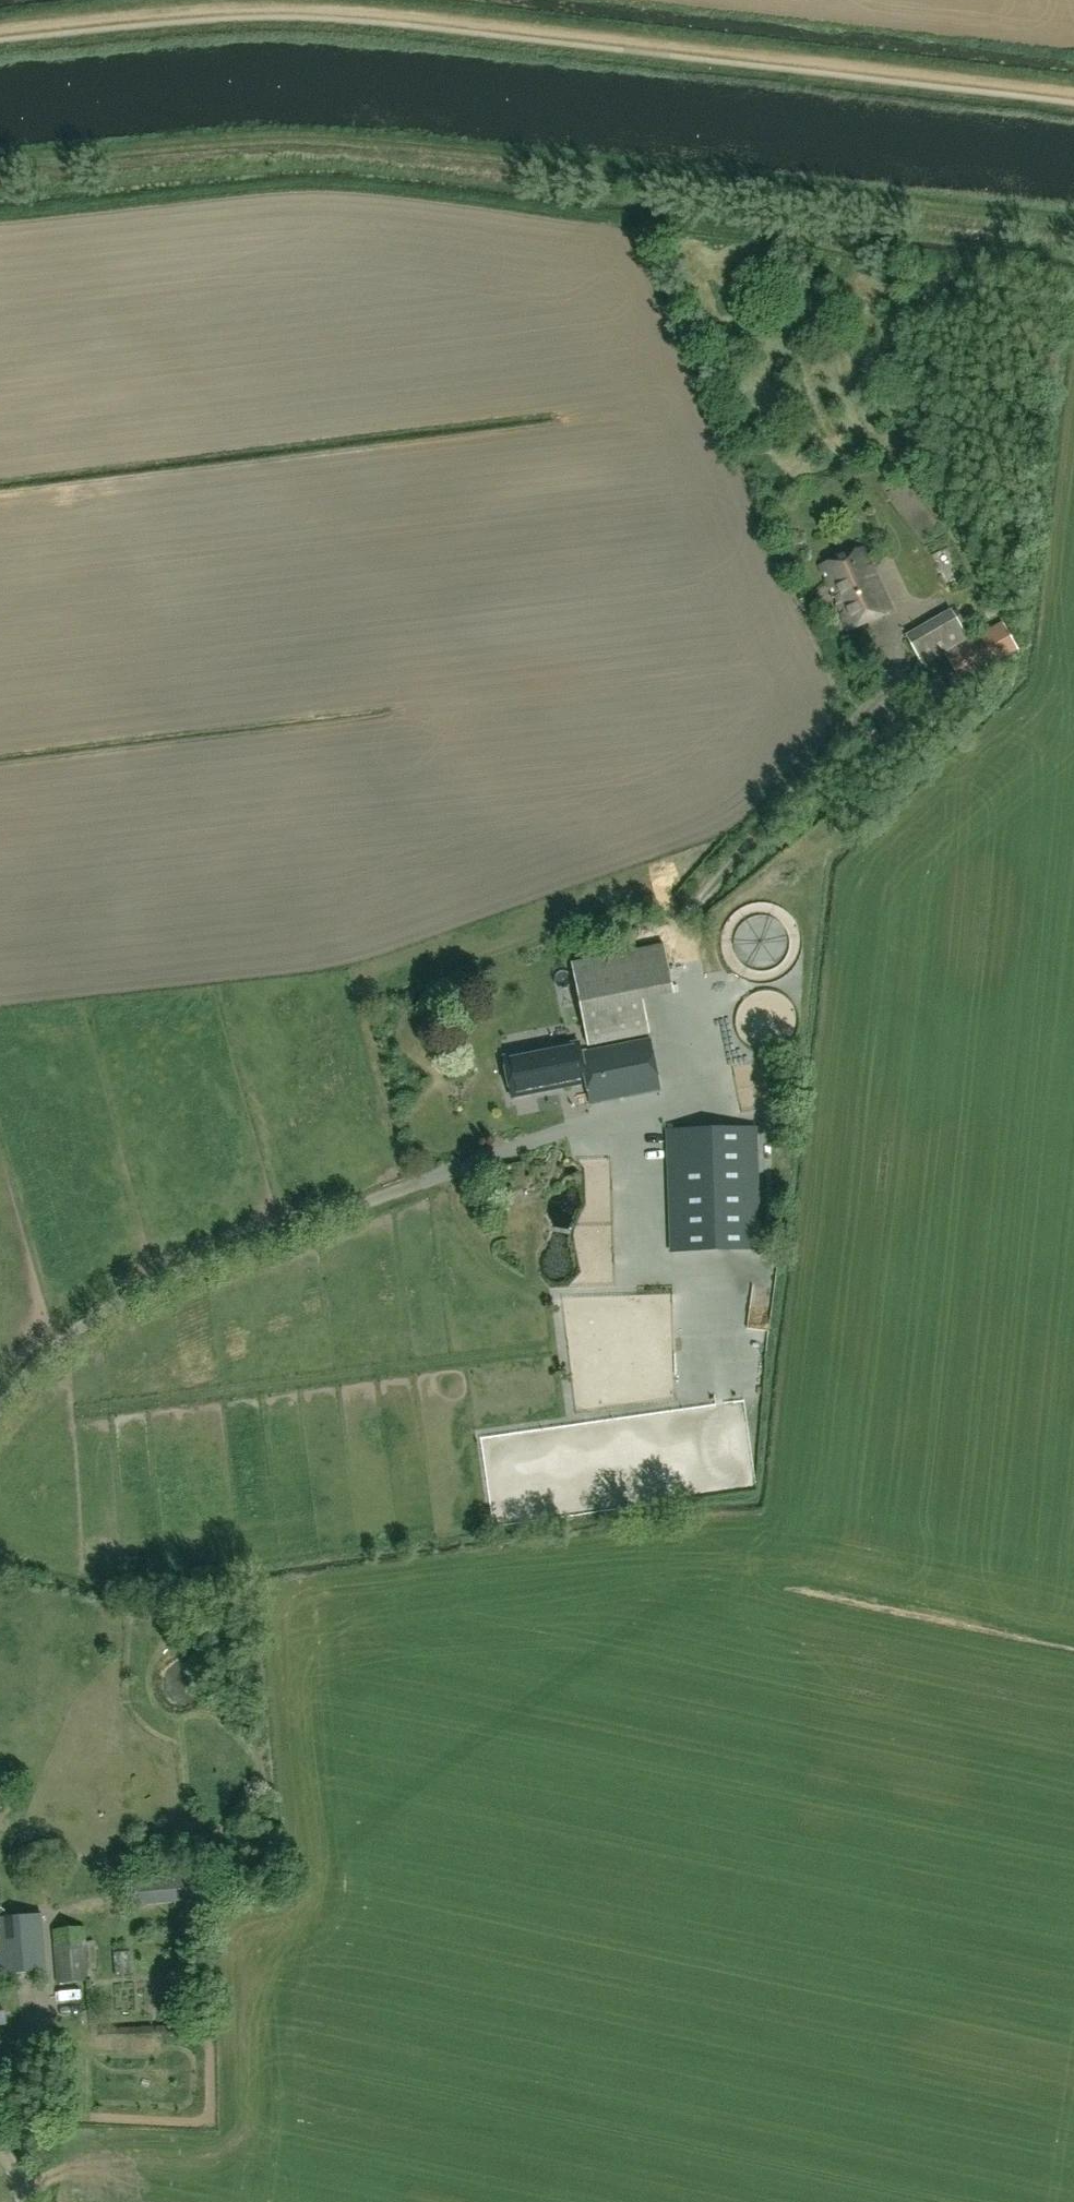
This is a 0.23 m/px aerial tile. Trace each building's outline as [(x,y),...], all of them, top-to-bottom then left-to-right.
[(847,630),(890,611),(861,547),(819,566),(847,630)] [(960,680),(1016,649),(1002,624),(946,656),(960,680)] [(644,1002),(672,996),(664,1013),(678,1031),(700,1030),(710,1008),(696,991),(674,993),(664,943),(570,962),(587,1047),(650,1034),(644,1002)] [(589,1103),(660,1090),(650,1039),(580,1053),(581,1057),(554,1062),(551,1048),(504,1057),(511,1096),(585,1082),(589,1103)] [(740,1129),(747,1120),(730,1105),(722,1114),(740,1129)] [(672,1250),(759,1247),(755,1130),(668,1133),(672,1250)] [(615,1412),(599,1430),(609,1439),(603,1445),(613,1454),(626,1440),(617,1432),(626,1422),(615,1412)] [(196,1874),(125,1881),(127,1902),(198,1896),(196,1874)] [(42,1914),(5,1917),(5,1911),(1,1908),(0,1908),(0,1956),(2,1974),(47,1970),(42,1914)] [(54,1930),(58,1982),(89,1980),(85,1927),(54,1930)]
